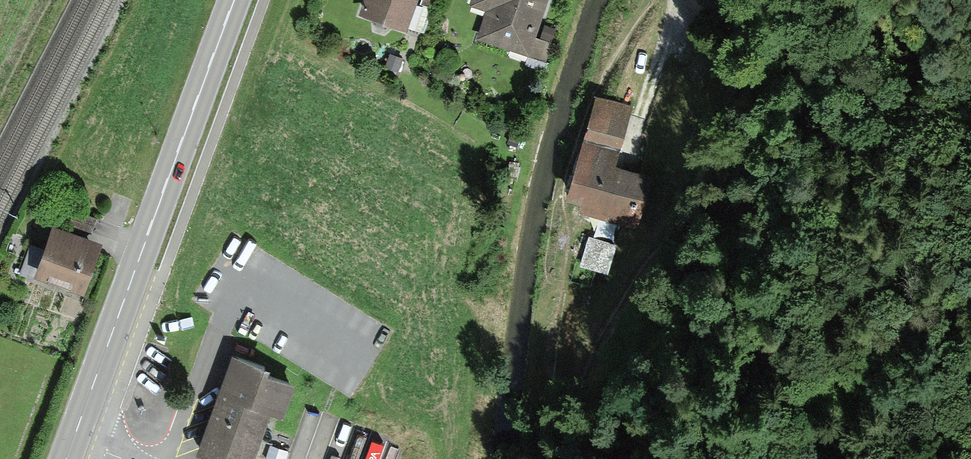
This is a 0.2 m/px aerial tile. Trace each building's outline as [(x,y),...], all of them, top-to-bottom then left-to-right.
[(357,18),(400,30),(409,0),(362,0),(357,18)] [(470,5),(486,9),(476,44),(543,62),(552,28),(536,24),(542,0),(471,0),(470,5)] [(627,106),(591,96),(562,208),(630,226),(643,175),(612,167),(627,106)] [(88,246),(39,230),(24,274),(74,291),(88,246)] [(613,247),(582,239),(575,266),(606,274),(613,247)] [(226,354),(188,458),(190,458),(246,458),(262,414),(275,419),(285,389),(259,379),(263,367),(226,354)]
